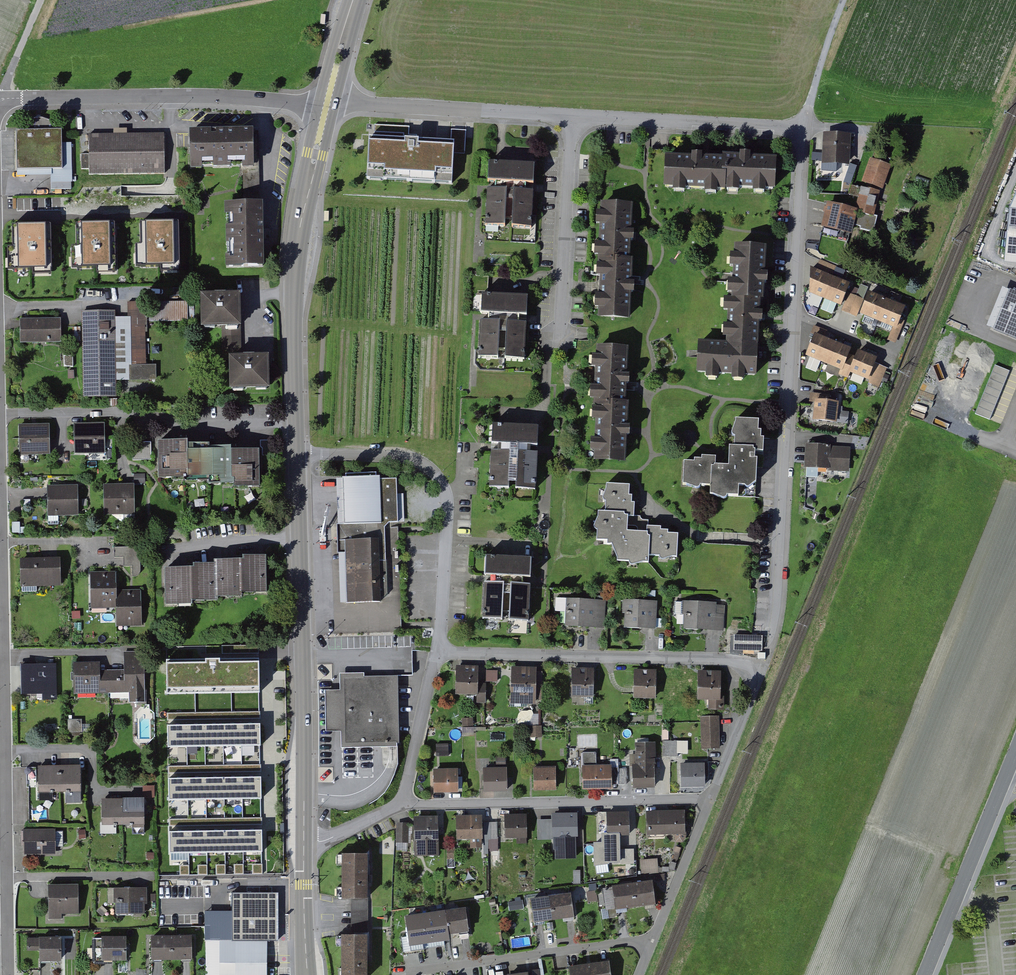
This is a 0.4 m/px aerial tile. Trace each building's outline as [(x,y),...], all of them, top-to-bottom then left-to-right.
[(20,177),(54,175),(54,182),(76,181),(74,143),(64,144),(63,128),(17,130),(20,177)] [(253,130),(191,132),(192,165),(254,164),(253,130)] [(165,133),(90,135),(91,173),(166,171),(165,133)] [(854,134),(826,133),(825,163),(853,163),(854,134)] [(412,138),(371,135),(369,179),(455,184),(457,140),(412,138)] [(780,159),(670,154),(669,184),(779,189),(780,159)] [(894,165),(873,158),(865,182),(885,189),(894,165)] [(534,164),(490,162),(489,181),(496,181),(495,188),(487,188),(485,225),(505,226),(506,219),(511,219),(511,227),(532,228),(533,190),(526,190),(526,183),(533,183),(534,164)] [(861,211),(877,215),(883,190),(864,185),(859,207),(862,208),(861,211)] [(1012,210),(1006,264),(1015,265),(1015,199),(1012,210)] [(859,207),(830,200),(826,218),(824,226),(856,233),(858,224),(861,211),(862,208),(859,207)] [(631,232),(632,204),(601,202),(598,273),(600,273),(600,289),(598,317),(629,318),(631,281),(632,255),(630,255),(631,232)] [(262,204),(225,205),(226,267),(264,267),(262,204)] [(881,216),(877,215),(861,211),(858,224),(864,225),(863,228),(877,232),(881,216)] [(178,221),(139,222),(139,245),(135,245),(135,268),(158,268),(158,274),(179,273),(178,221)] [(113,222),(74,223),(75,246),(70,246),(70,269),(94,269),(94,275),(114,274),(113,222)] [(50,223),(11,224),(12,247),(7,247),(7,270),(31,270),(31,276),(51,275),(50,223)] [(699,352),(698,372),(757,375),(761,298),(764,298),(767,246),(735,244),(733,277),(732,296),(729,296),(727,341),(699,340),(699,352)] [(816,268),(811,266),(810,291),(841,304),(851,281),(843,278),(846,270),(820,259),(818,264),(816,268)] [(991,326),(998,329),(1015,289),(1007,286),(991,326)] [(905,305),(867,289),(863,299),(858,311),(893,325),(896,327),(900,318),(905,305)] [(1015,336),(1015,289),(998,329),(1015,336)] [(488,292),(483,292),(482,314),(488,314),(488,320),(480,319),(478,358),(498,358),(498,350),(505,350),(505,358),(524,359),(525,323),(518,323),(518,314),(526,315),(527,294),(488,292)] [(241,293),(203,296),(205,328),(244,325),(241,293)] [(863,299),(849,293),(842,310),(848,313),(856,316),(858,311),(863,299)] [(190,300),(157,302),(159,322),(191,319),(190,300)] [(148,317),(118,318),(117,312),(84,312),(86,396),(119,395),(119,379),(149,378),(148,317)] [(60,318),(21,319),(20,325),(21,342),(61,341),(60,318)] [(905,320),(900,318),(896,327),(893,325),(887,339),(895,343),(905,320)] [(876,357),(817,333),(809,355),(869,379),(868,382),(880,387),(888,368),(881,365),(874,362),(876,357)] [(626,385),(628,348),(597,347),(594,418),(596,418),(594,459),(625,460),(626,431),(627,400),(625,400),(626,385)] [(270,355),(230,356),(231,387),(271,385),(270,355)] [(976,413),(991,419),(1011,369),(996,363),(976,413)] [(832,395),(811,392),(810,396),(810,401),(816,402),(816,399),(832,400),(832,395)] [(832,400),(816,399),(816,402),(814,418),(836,421),(837,410),(838,401),(832,400)] [(848,412),(837,410),(836,421),(847,422),(848,412)] [(737,419),(736,448),(731,448),(730,465),(713,464),(713,456),(704,456),(704,462),(685,461),(685,485),(710,485),(710,496),(757,498),(757,482),(758,451),(766,451),(766,433),(760,433),(760,419),(737,419)] [(105,422),(74,423),(75,453),(105,452),(105,422)] [(49,423),(19,424),(19,454),(50,454),(49,423)] [(542,426),(496,423),(492,487),(538,490),(542,426)] [(151,459),(151,441),(131,442),(132,460),(151,459)] [(189,443),(159,444),(161,476),(191,475),(191,481),(226,480),(227,487),(262,486),(261,451),(233,452),(233,447),(190,448),(189,443)] [(850,447),(806,445),(805,467),(829,468),(829,471),(849,472),(850,447)] [(342,477),(336,477),(340,602),(380,601),(387,593),(385,527),(389,522),(398,522),(397,477),(380,478),(379,475),(342,476),(342,477)] [(134,483),(103,483),(103,515),(135,515),(134,483)] [(78,485),(47,485),(47,516),(78,515),(78,485)] [(666,527),(651,527),(651,532),(633,531),(633,517),(637,517),(638,497),(629,497),(629,485),(611,485),(611,513),(601,513),(600,542),(621,542),(621,562),(650,562),(650,554),(679,554),(680,535),(665,535),(666,527)] [(534,556),(488,554),(485,619),(532,622),(534,556)] [(196,569),(166,570),(167,605),(191,605),(191,602),(218,602),(217,597),(241,597),(241,593),(266,593),(266,557),(245,557),(245,561),(217,561),(217,565),(196,565),(196,569)] [(58,558),(19,558),(19,586),(59,585),(58,558)] [(140,589),(117,590),(116,571),(90,571),(91,608),(116,607),(116,627),(142,625),(140,589)] [(607,601),(569,600),(568,628),(607,629),(607,601)] [(663,602),(628,601),(627,630),(663,631),(663,602)] [(726,603),(685,602),(685,630),(725,630),(726,603)] [(752,638),(743,638),(743,651),(764,651),(764,634),(752,634),(752,638)] [(126,653),(127,671),(102,671),(103,692),(133,691),(133,701),(146,701),(145,653),(126,653)] [(58,662),(23,664),(25,694),(59,692),(58,662)] [(259,662),(166,664),(167,690),(260,688),(259,662)] [(102,663),(77,664),(77,692),(103,692),(102,671),(102,663)] [(482,665),(460,666),(461,695),(483,694),(482,665)] [(540,668),(515,667),(514,703),(539,704),(540,668)] [(596,668),(574,669),(575,698),(597,698),(596,668)] [(721,669),(700,670),(702,698),(723,697),(721,669)] [(659,670),(636,670),(636,699),(659,699),(659,670)] [(341,748),(385,747),(393,746),(397,746),(397,743),(399,743),(398,675),(390,675),(364,676),(364,672),(340,673),(340,690),(325,690),(325,731),(341,731),(341,748)] [(518,712),(520,725),(540,722),(538,710),(518,712)] [(718,717),(702,718),(703,747),(719,747),(718,717)] [(262,724),(168,725),(169,747),(262,745),(262,724)] [(541,736),(542,725),(532,725),(531,736),(541,736)] [(677,739),(678,753),(689,752),(688,738),(677,739)] [(664,754),(677,754),(677,739),(664,739),(664,754)] [(654,744),(637,744),(638,766),(634,766),(635,787),(653,787),(653,765),(654,765),(654,744)] [(596,753),(583,753),(584,788),(612,787),(612,784),(626,784),(626,769),(612,769),(612,767),(596,767),(596,753)] [(703,765),(683,765),(684,787),(704,786),(703,765)] [(27,766),(28,786),(38,786),(38,766),(27,766)] [(80,766),(39,767),(40,791),(80,790),(80,766)] [(555,768),(535,769),(536,789),(556,789),(555,768)] [(507,770),(485,770),(485,790),(507,790),(507,770)] [(457,771),(436,771),(436,791),(457,791),(457,771)] [(261,776),(168,778),(168,800),(262,799),(261,776)] [(146,796),(104,798),(105,825),(147,823),(146,796)] [(687,808),(648,810),(650,834),(689,832),(687,808)] [(628,813),(609,813),(609,834),(603,834),(603,843),(595,843),(596,864),(634,864),(634,849),(621,849),(621,835),(629,834),(628,813)] [(577,814),(555,814),(555,821),(539,821),(539,839),(556,839),(556,859),(577,859),(577,814)] [(526,816),(507,816),(507,837),(526,836),(526,816)] [(437,817),(416,818),(416,854),(438,854),(437,817)] [(481,817),(458,817),(458,838),(472,838),(472,847),(482,847),(481,817)] [(497,823),(484,823),(485,839),(497,838),(497,823)] [(408,824),(397,824),(397,842),(408,842),(408,824)] [(56,828),(25,829),(26,854),(57,854),(56,828)] [(262,829),(168,831),(168,854),(263,852),(262,829)] [(370,853),(346,853),(346,896),(370,896),(370,853)] [(641,858),(642,872),(659,871),(658,857),(641,858)] [(656,880),(618,884),(620,908),(659,904),(656,880)] [(76,887),(50,887),(51,914),(77,914),(76,887)] [(144,889),(116,890),(117,913),(145,912),(144,889)] [(280,893),(235,892),(234,939),(269,939),(279,939),(280,893)] [(575,893),(535,895),(536,920),(576,918),(575,893)] [(469,905),(407,915),(411,945),(452,939),(452,934),(472,930),(469,905)] [(345,933),(345,974),(371,974),(370,932),(345,933)] [(191,937),(153,937),(153,959),(191,959),(191,937)] [(60,938),(29,938),(29,949),(40,949),(40,959),(60,959),(60,938)] [(125,938),(105,938),(105,939),(93,939),(93,962),(112,962),(112,960),(125,960),(125,938)] [(269,939),(234,939),(221,939),(221,974),(269,974),(269,939)] [(574,964),(575,974),(615,974),(614,960),(574,964)]
